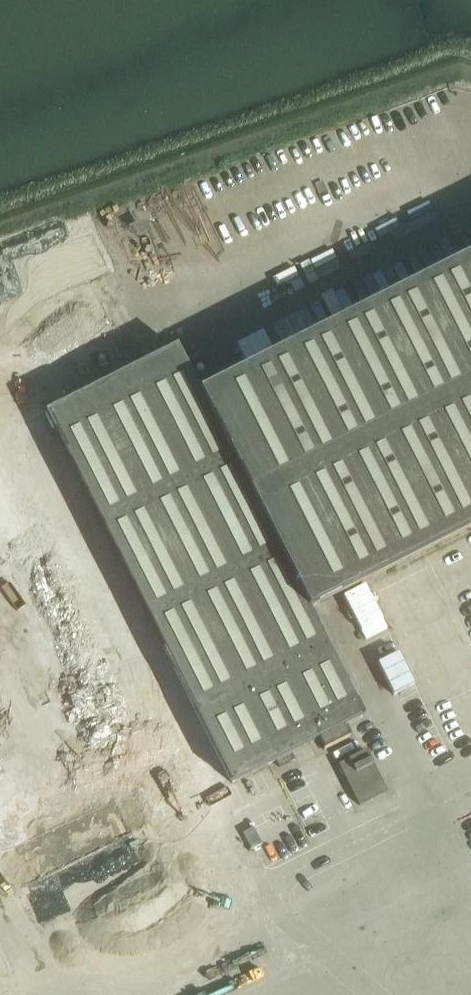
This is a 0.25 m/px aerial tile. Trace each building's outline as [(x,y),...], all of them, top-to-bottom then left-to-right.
[(470,529),(470,258),(199,394),(176,348),(132,370),(105,317),(0,370),(0,448),(52,424),(229,785),(276,761),(292,753),(318,740),(324,751),(351,738),(345,727),(354,722),(361,718),(363,717),(310,610),(470,529)] [(360,806),(387,792),(366,751),(338,764),(360,806)] [(295,760),(292,753),(276,761),(280,768),(295,760)]
